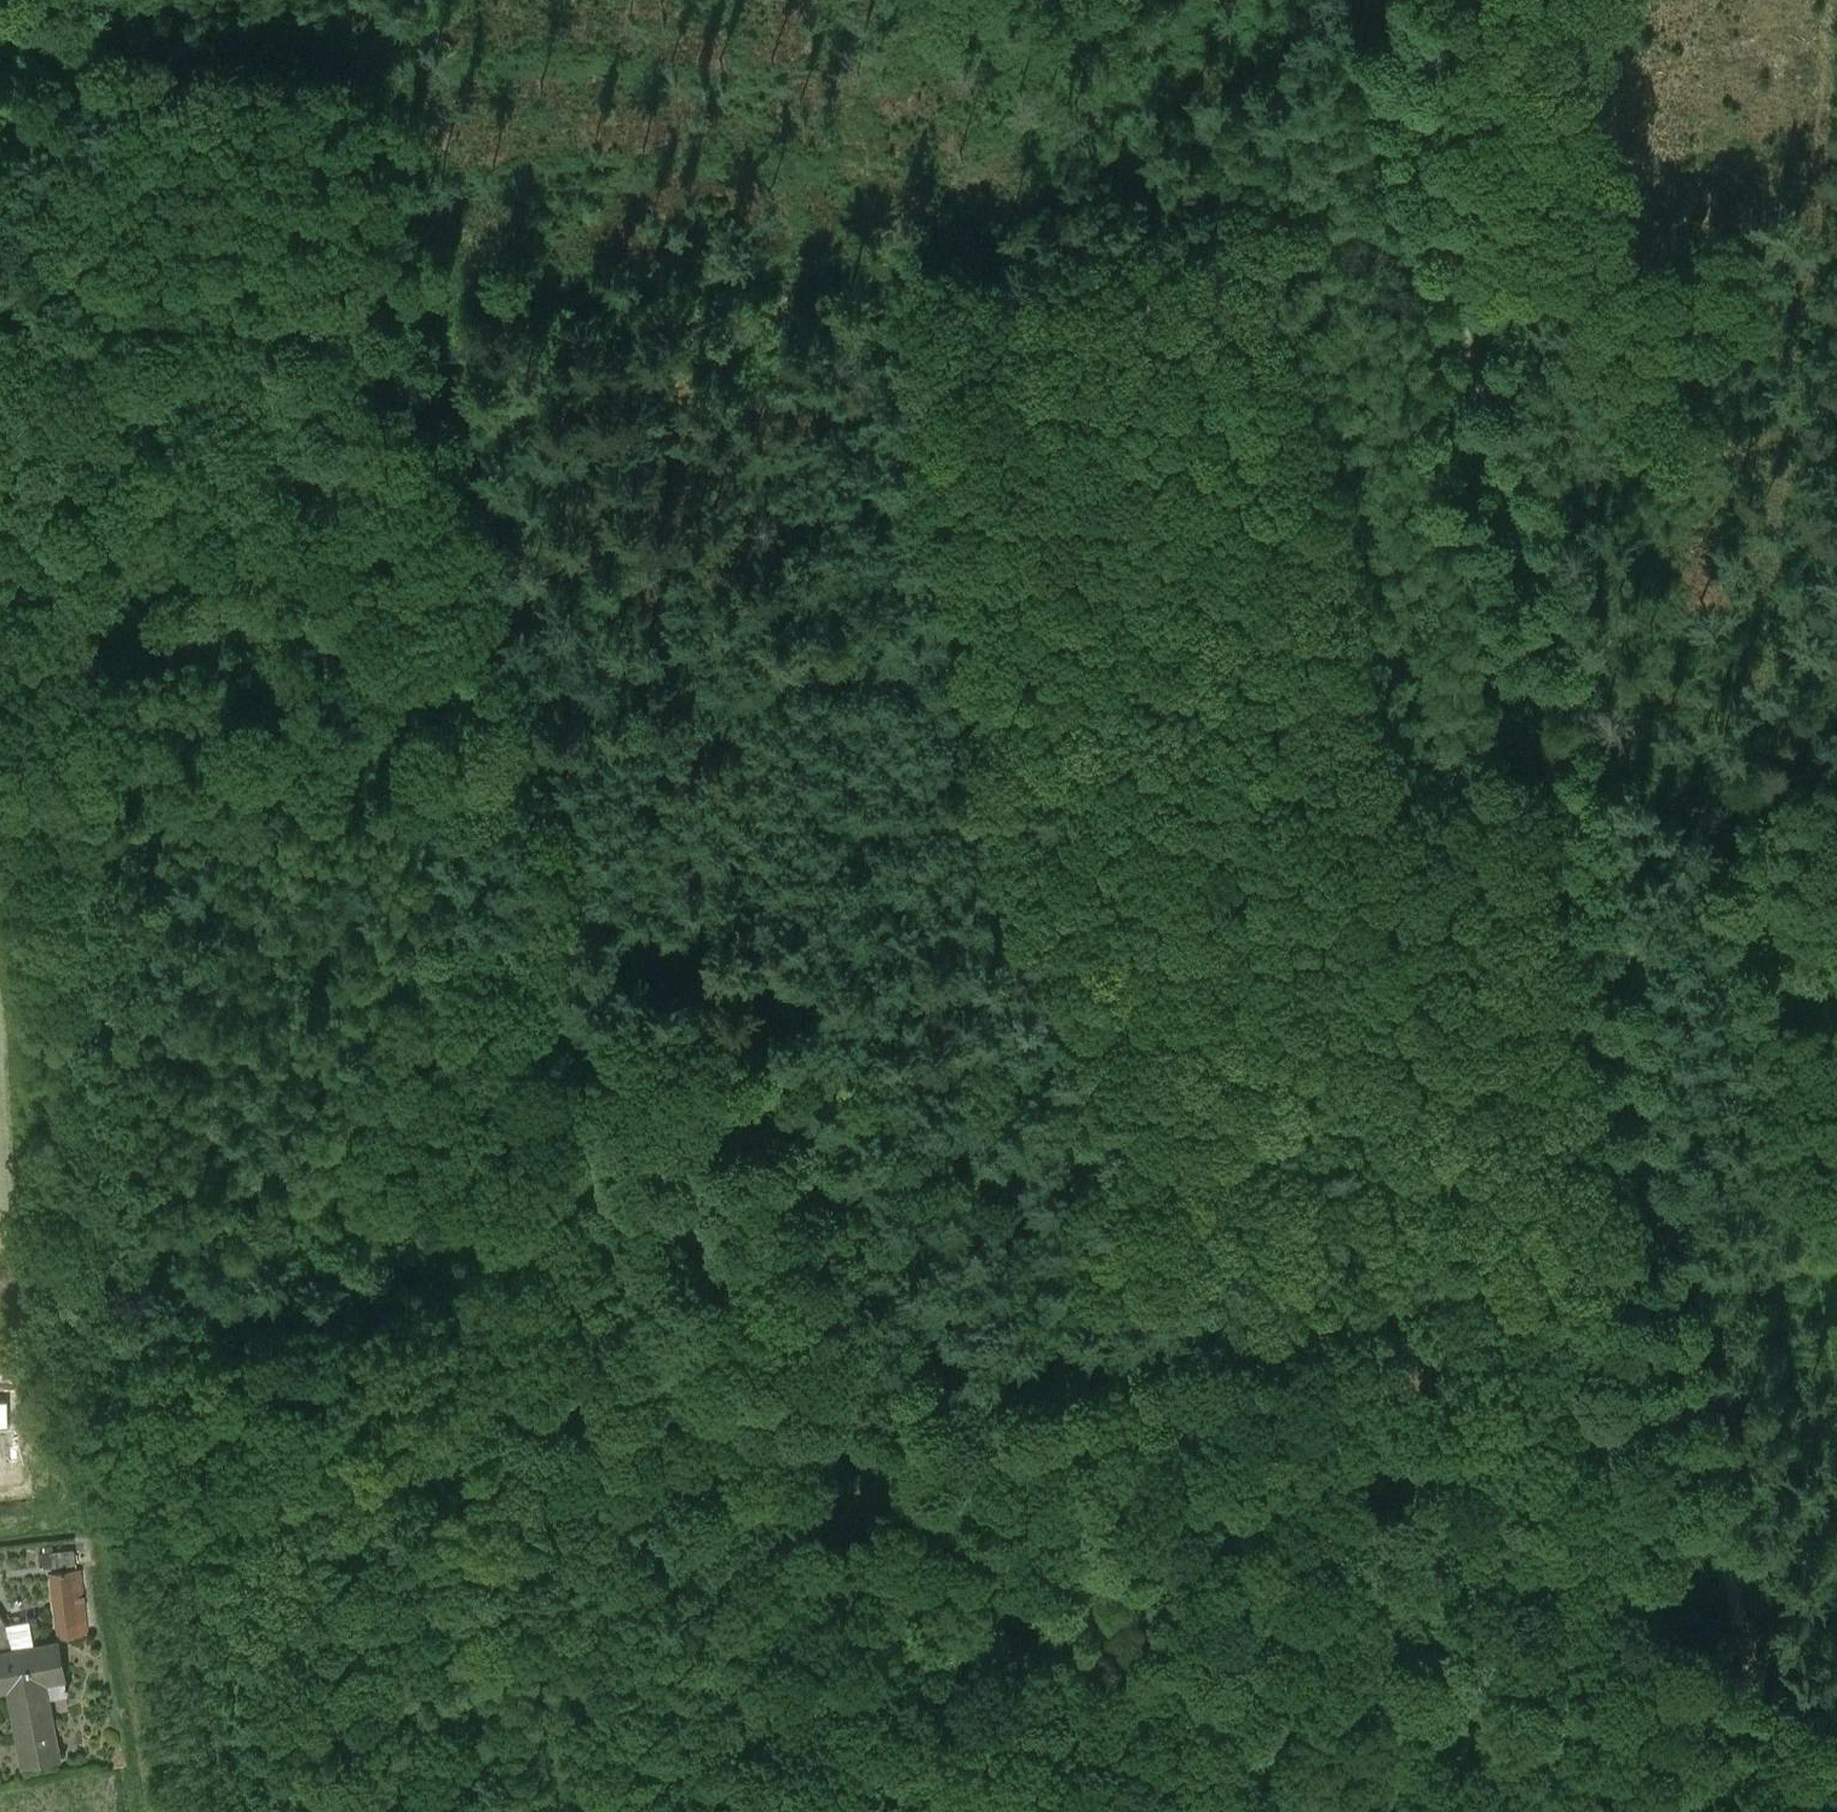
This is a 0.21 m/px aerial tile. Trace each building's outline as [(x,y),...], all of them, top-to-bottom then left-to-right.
[(74,1550),(51,1552),(52,1565),(76,1562),(74,1550)] [(81,1568),(53,1571),(61,1636),(88,1632),(81,1568)] [(14,1643),(11,1633),(8,1626),(5,1619),(1,1612),(0,1611),(0,1646),(14,1643)] [(0,1646),(0,1687),(11,1685),(25,1762),(59,1756),(48,1696),(68,1692),(59,1641),(15,1650),(14,1643),(0,1646)]
